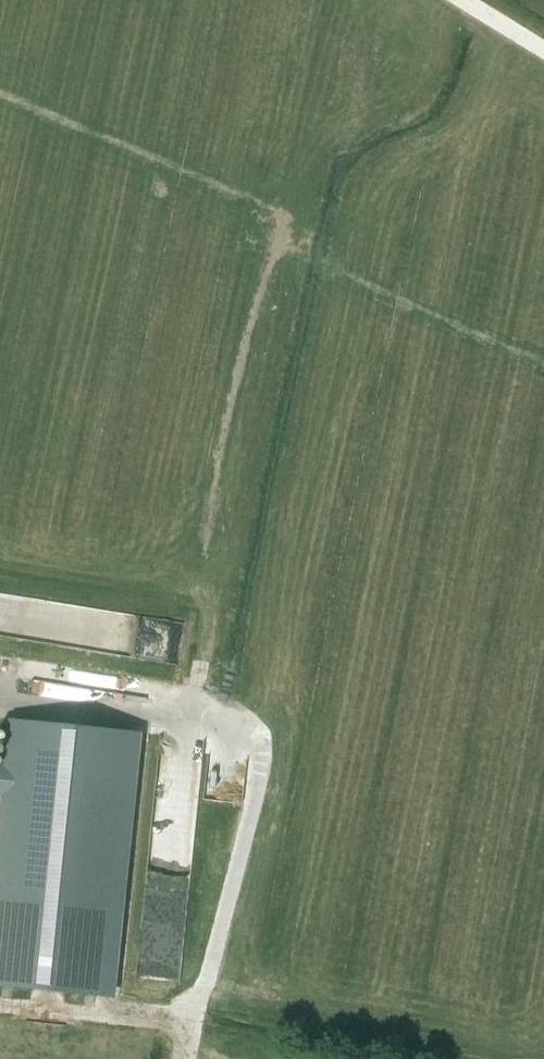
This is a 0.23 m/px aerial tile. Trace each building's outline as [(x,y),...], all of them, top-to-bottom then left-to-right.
[(5,795),(0,840),(0,986),(109,999),(139,737),(11,722),(6,771),(0,770),(0,795),(5,795)] [(151,861),(140,977),(176,980),(184,889),(178,888),(179,877),(175,877),(176,863),(151,861)]
